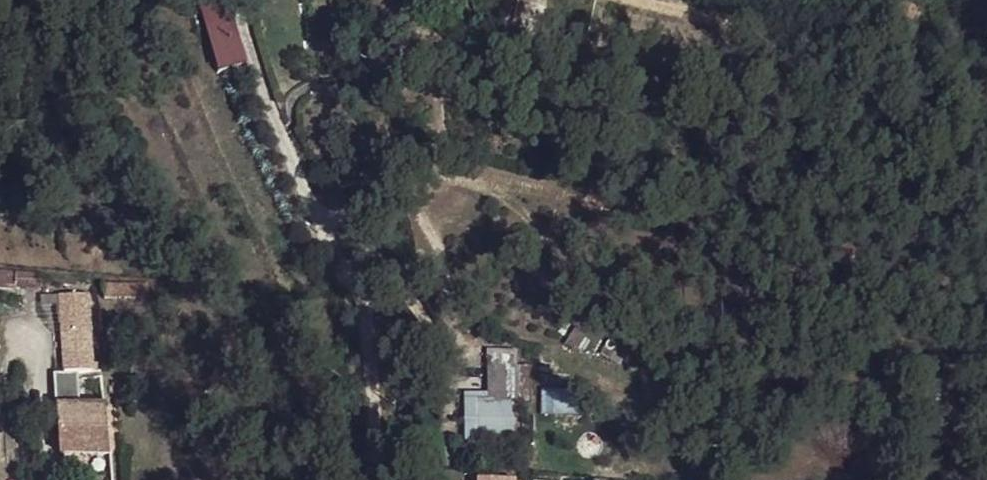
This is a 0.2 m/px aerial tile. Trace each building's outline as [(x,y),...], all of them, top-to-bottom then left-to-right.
[(0,270),(0,286),(42,286),(42,273),(0,270)] [(44,282),(40,300),(90,310),(94,295),(44,282)] [(103,286),(105,299),(150,297),(148,283),(103,286)] [(40,300),(39,307),(89,316),(90,310),(40,300)] [(67,318),(67,333),(93,332),(93,318),(67,318)] [(67,333),(69,372),(99,370),(98,349),(94,349),(93,332),(67,333)] [(465,400),(465,440),(512,439),(512,400),(519,400),(519,365),(517,366),(516,353),(494,353),(494,366),(487,366),(487,399),(465,400)] [(66,392),(62,405),(85,405),(85,396),(66,392)] [(110,453),(105,403),(85,405),(62,405),(57,406),(59,454),(110,453)] [(184,469),(182,457),(165,459),(167,472),(184,469)]
